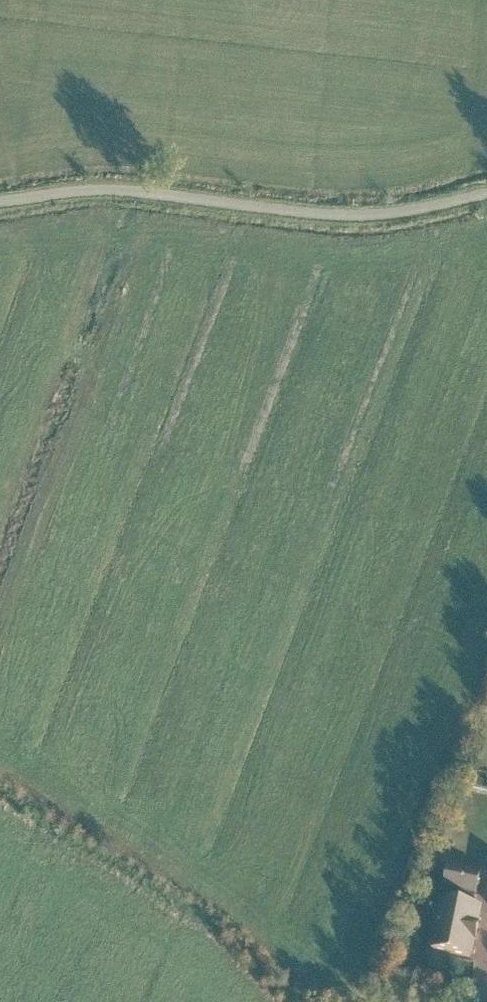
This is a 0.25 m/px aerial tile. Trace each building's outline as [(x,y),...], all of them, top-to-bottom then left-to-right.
[(484,910),(440,902),(431,954),(475,962),(484,910)]
